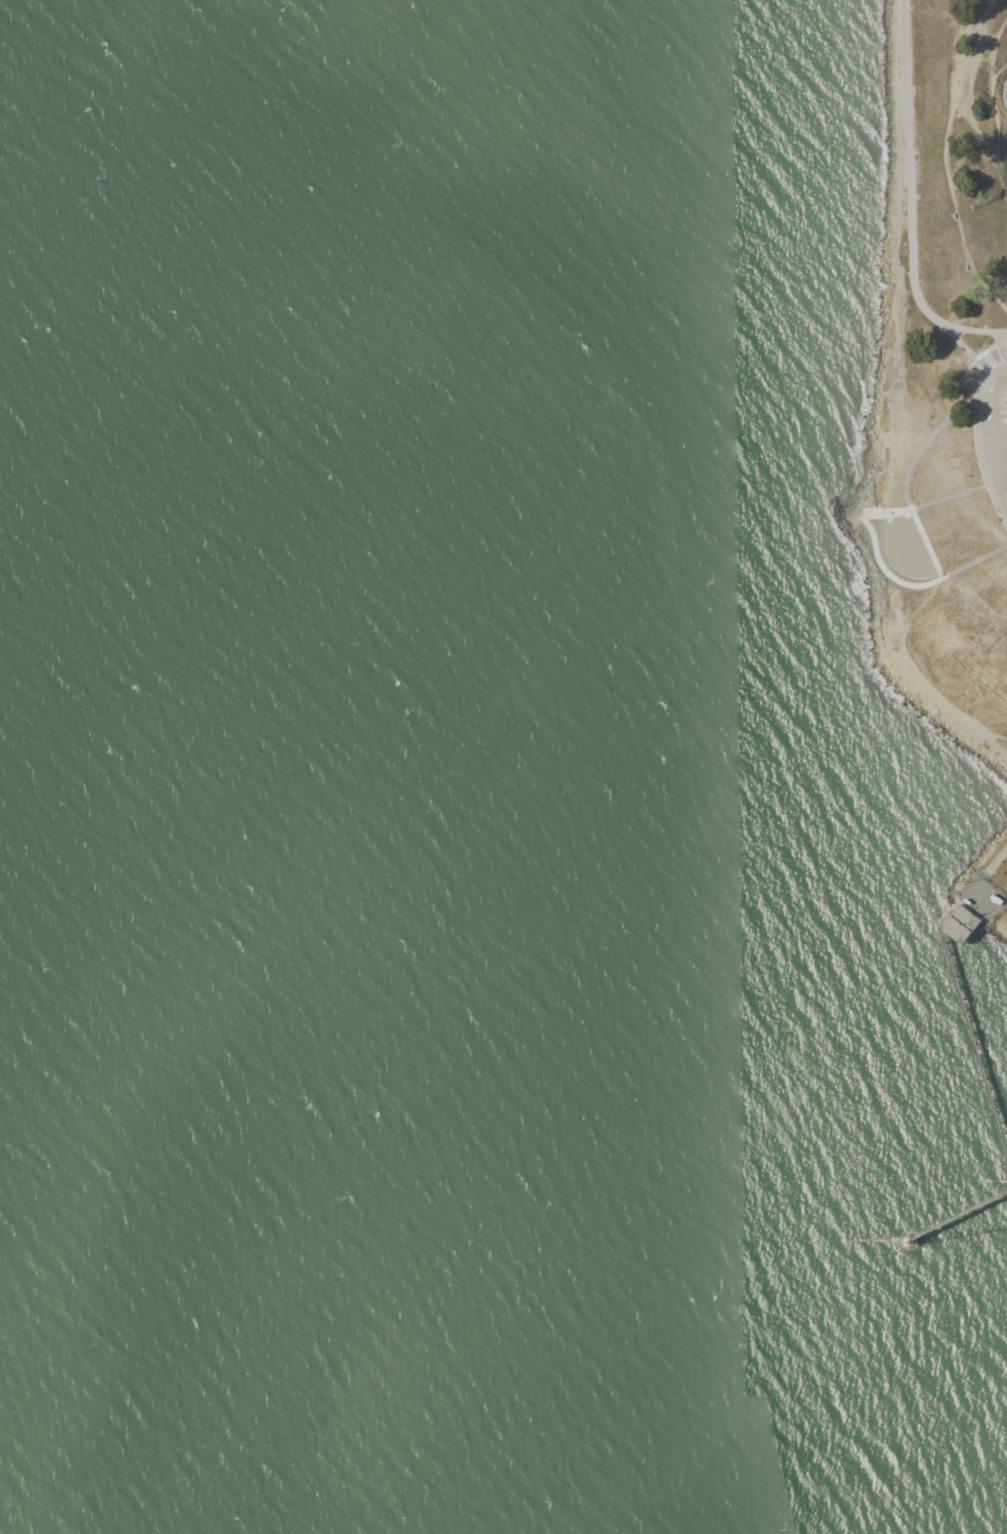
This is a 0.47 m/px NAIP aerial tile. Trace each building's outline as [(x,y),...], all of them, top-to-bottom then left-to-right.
[(991,899),(993,895),(1004,901),(1002,906),(991,899)] [(942,928),(961,904),(982,920),(963,946),(942,928)]
